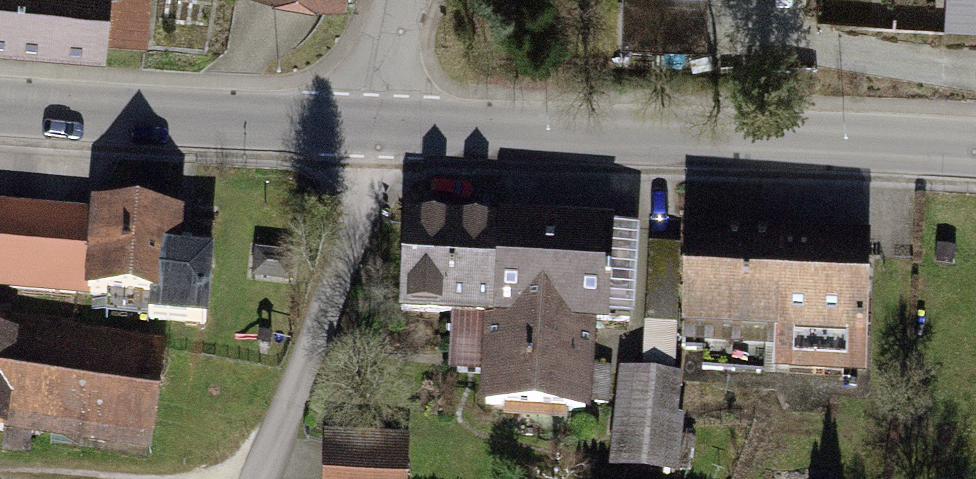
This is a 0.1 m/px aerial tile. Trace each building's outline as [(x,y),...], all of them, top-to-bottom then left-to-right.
[(101,47),(103,0),(0,0),(0,42),(101,47)] [(345,10),(347,0),(289,0),(345,10)] [(713,0),(639,0),(638,46),(713,47),(713,0)] [(950,30),(975,30),(975,0),(951,0),(950,30)] [(0,212),(0,299),(157,305),(157,325),(211,327),(214,259),(181,257),(182,219),(0,212)] [(608,231),(410,222),(406,322),(484,325),(480,416),(600,422),(608,231)] [(869,256),(697,251),(693,374),(865,379),(869,256)] [(0,342),(0,434),(153,452),(164,361),(0,342)] [(686,384),(623,381),(618,474),(681,477),(686,384)] [(326,417),(326,478),(406,478),(406,417),(326,417)]
